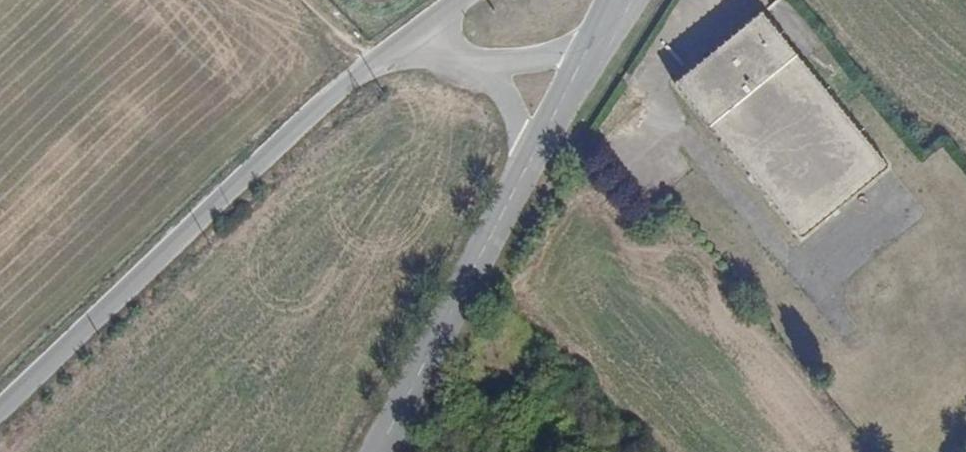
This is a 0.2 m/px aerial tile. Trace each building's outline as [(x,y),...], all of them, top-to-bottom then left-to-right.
[(674,92),(804,239),(888,165),(758,18),(674,92)]
